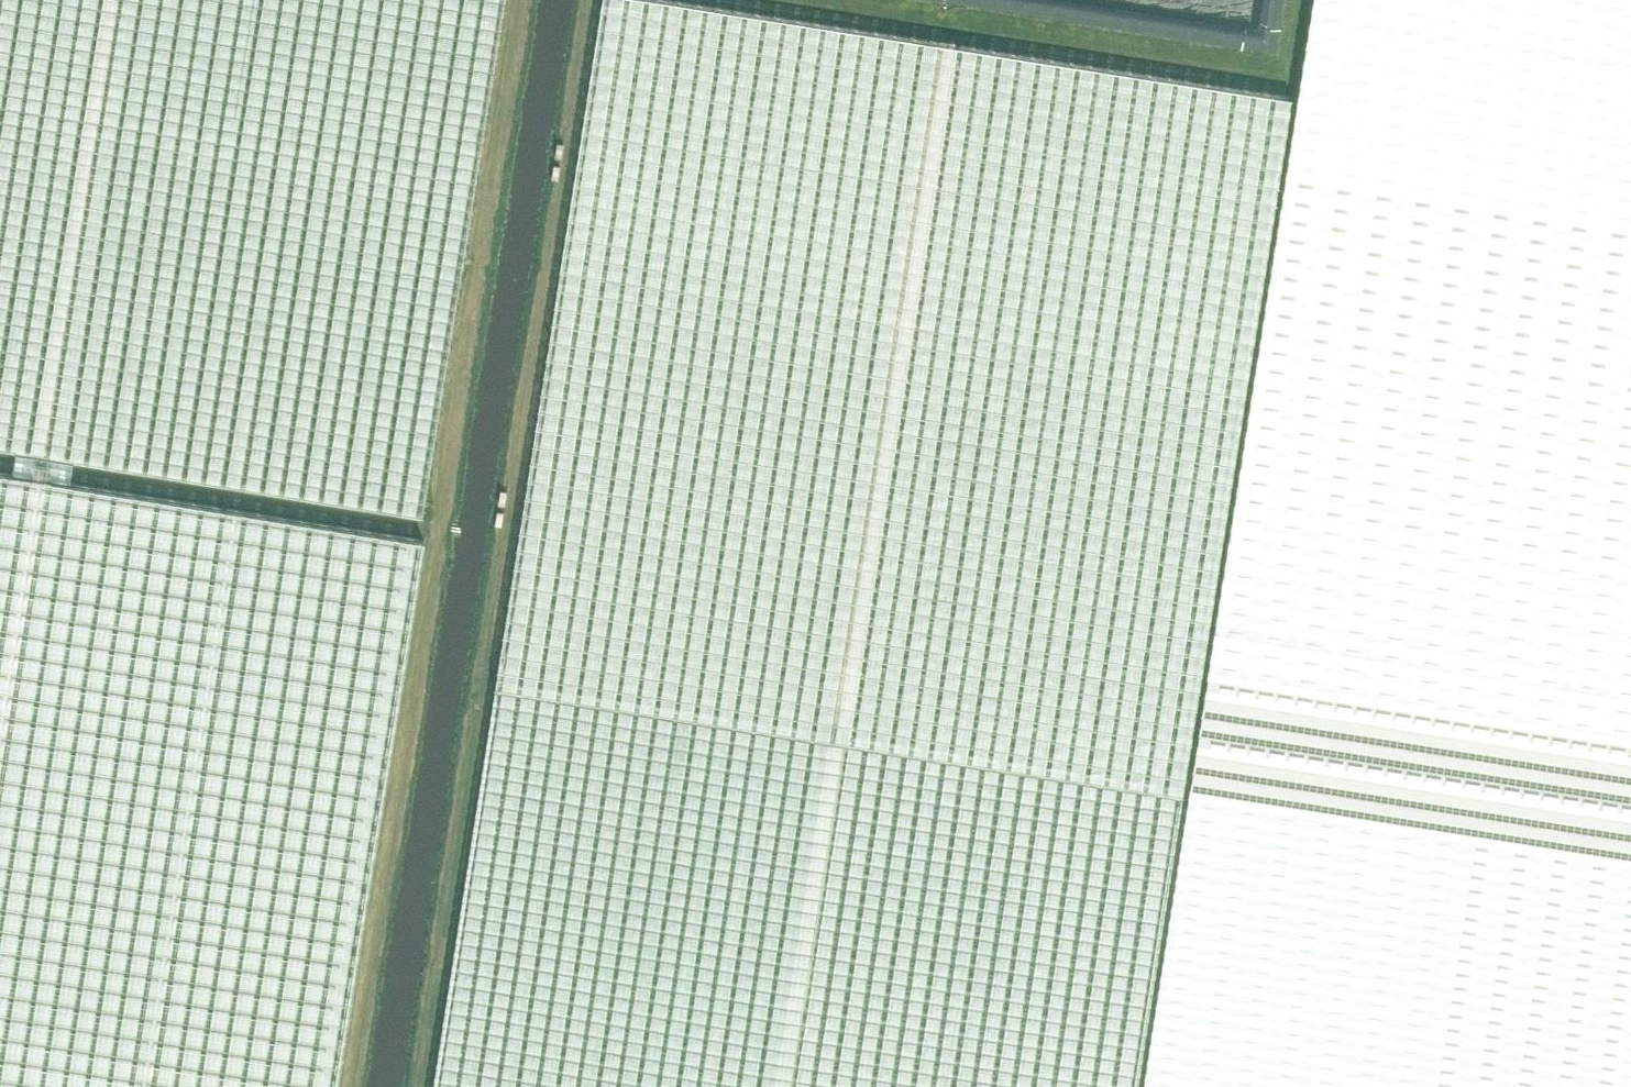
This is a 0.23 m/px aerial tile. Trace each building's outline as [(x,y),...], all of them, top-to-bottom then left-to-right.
[(373,854),(428,515),(423,515),(506,0),(0,0),(0,1086),(335,1086),(373,854)] [(1183,794),(1292,94),(692,0),(603,0),(496,686),(496,687),(434,1086),(1137,1086),(1183,794)] [(1286,171),(1189,795),(1146,1072),(1143,1086),(1630,1086),(1630,0),(1313,0),(1286,171)]
